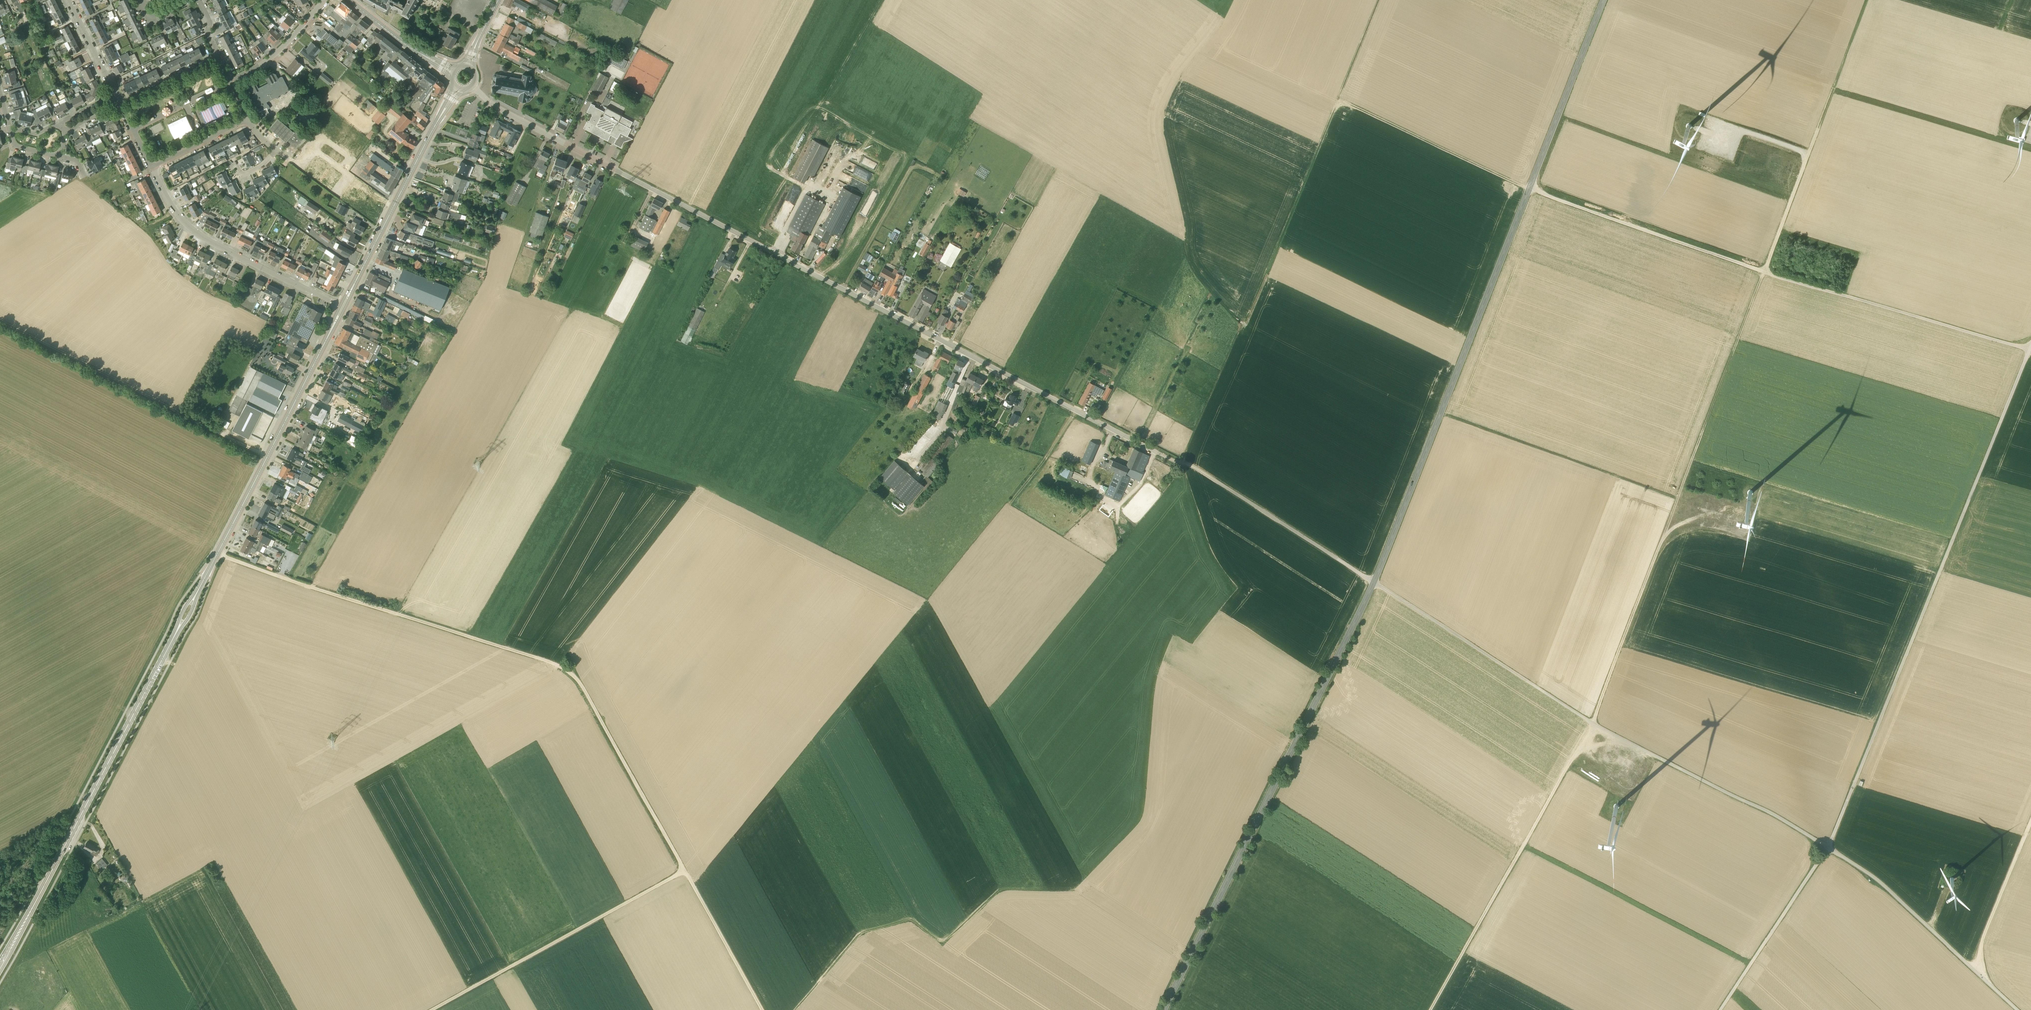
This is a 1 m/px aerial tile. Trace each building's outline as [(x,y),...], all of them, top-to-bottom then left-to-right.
[(10,11),(6,5),(4,6),(1,0),(0,0),(0,16),(10,11)] [(22,4),(19,5),(17,0),(8,0),(10,3),(13,2),(16,6),(17,6),(20,13),(25,12),(22,4)] [(93,4),(91,0),(88,0),(81,3),(84,10),(93,5),(94,6),(98,5),(96,2),(93,4)] [(129,5),(127,3),(129,2),(128,0),(123,0),(120,1),(122,5),(117,7),(119,10),(129,5)] [(222,0),(214,5),(216,8),(217,8),(218,10),(220,12),(226,9),(224,7),(225,6),(222,0)] [(388,14),(391,8),(400,13),(408,17),(411,13),(418,0),(408,0),(404,7),(401,6),(402,4),(398,2),(399,0),(398,0),(362,0),(388,14)] [(520,0),(504,0),(502,4),(510,8),(514,10),(516,5),(519,7),(520,6),(530,11),(532,6),(520,0)] [(553,14),(557,6),(546,0),(526,0),(553,14)] [(609,9),(620,15),(628,0),(613,0),(609,9)] [(308,2),(299,8),(304,15),(311,7),(308,2)] [(57,3),(50,6),(53,12),(60,9),(57,3)] [(341,20),(350,10),(347,7),(341,3),(336,9),(331,6),(325,13),(329,16),(330,15),(339,23),(341,20)] [(562,16),(567,5),(563,3),(560,8),(558,13),(558,14),(562,16)] [(93,5),(84,10),(87,16),(94,13),(94,12),(96,11),(94,6),(93,5)] [(129,5),(119,10),(121,14),(125,11),(127,15),(134,12),(134,11),(132,7),(130,8),(129,5)] [(447,10),(441,6),(439,11),(444,15),(447,10)] [(60,9),(53,12),(51,13),(54,20),(56,18),(63,15),(60,9)] [(191,19),(198,15),(196,10),(192,12),(190,9),(184,12),(185,15),(188,14),(191,19)] [(226,9),(220,12),(221,15),(220,16),(221,18),(220,18),(222,22),(230,18),(233,16),(231,11),(227,13),(226,9)] [(346,24),(350,27),(354,23),(359,17),(350,10),(341,20),(339,23),(344,26),(346,24)] [(134,12),(127,15),(126,15),(128,18),(123,20),(125,24),(135,19),(134,16),(135,15),(134,12)] [(93,26),(99,23),(101,22),(102,22),(102,23),(106,21),(105,19),(102,20),(99,14),(95,16),(96,17),(90,20),(93,26)] [(281,18),(290,26),(294,21),(290,18),(292,15),(290,14),(288,16),(286,18),(283,15),(281,18)] [(63,15),(56,18),(54,20),(56,23),(58,22),(60,25),(66,21),(63,15)] [(198,15),(191,19),(187,20),(191,28),(194,26),(195,27),(199,25),(201,24),(199,21),(201,20),(198,15)] [(500,33),(508,38),(518,43),(522,36),(518,34),(517,37),(510,33),(514,26),(530,34),(532,30),(529,28),(530,27),(516,20),(508,16),(500,33)] [(169,18),(167,19),(173,32),(181,28),(176,18),(173,20),(172,18),(169,20),(169,18)] [(230,18),(222,22),(224,26),(225,25),(227,30),(233,27),(234,27),(230,18)] [(278,28),(280,29),(282,27),(286,30),(290,26),(281,18),(278,21),(281,23),(280,25),(278,28)] [(135,19),(125,24),(127,27),(131,25),(133,28),(140,25),(138,21),(136,22),(135,19)] [(173,32),(167,19),(165,20),(166,21),(162,23),(164,26),(161,27),(165,34),(168,33),(168,35),(173,32)] [(344,48),(351,54),(352,52),(360,41),(358,39),(357,40),(355,38),(361,30),(364,32),(370,25),(362,19),(344,42),(347,44),(344,48)] [(101,22),(99,23),(93,26),(96,32),(102,29),(105,28),(102,23),(102,22),(101,22)] [(339,33),(344,26),(339,23),(334,28),(334,29),(339,33)] [(321,27),(322,27),(318,31),(319,32),(316,35),(322,40),(324,36),(326,38),(329,34),(327,33),(330,30),(324,24),(323,25),(321,27)] [(140,25),(133,28),(134,31),(130,34),(132,37),(142,32),(140,29),(142,28),(140,25)] [(199,25),(195,27),(194,26),(191,28),(194,33),(193,34),(194,37),(200,34),(198,31),(201,30),(199,25)] [(269,31),(277,40),(281,35),(279,33),(281,31),(280,29),(278,28),(275,25),(269,31)] [(65,35),(71,32),(68,26),(60,30),(62,33),(63,32),(65,35)] [(442,38),(445,40),(443,44),(446,46),(445,47),(448,48),(448,47),(451,48),(459,34),(448,27),(445,32),(448,34),(446,37),(443,36),(442,38)] [(105,28),(102,29),(96,32),(99,38),(107,34),(108,34),(107,33),(105,28)] [(102,45),(108,41),(110,40),(109,38),(109,35),(112,34),(111,31),(107,33),(108,34),(107,34),(99,38),(102,45)] [(265,40),(267,42),(268,44),(270,41),(273,44),(277,40),(269,31),(266,33),(266,34),(263,37),(265,40)] [(374,31),(367,40),(368,41),(368,42),(370,44),(371,43),(378,34),(377,33),(374,31)] [(74,38),(71,32),(65,35),(62,36),(63,38),(64,39),(65,43),(74,38)] [(142,32),(132,37),(133,41),(138,38),(139,42),(147,38),(145,34),(143,35),(142,32)] [(373,45),(376,40),(379,42),(384,36),(378,32),(377,33),(378,34),(371,43),(373,45)] [(228,33),(224,35),(218,38),(221,43),(231,38),(228,33)] [(326,38),(325,39),(337,50),(344,42),(339,39),(338,40),(330,33),(329,34),(326,38)] [(497,44),(517,54),(520,48),(516,46),(515,48),(505,43),(508,38),(500,33),(495,43),(497,44)] [(161,34),(156,37),(160,45),(164,43),(165,46),(168,45),(166,42),(164,36),(162,37),(161,34)] [(542,34),(539,38),(555,46),(557,42),(555,41),(542,34)] [(384,36),(379,42),(378,44),(389,53),(387,55),(391,58),(392,56),(399,48),(384,36)] [(160,45),(156,37),(151,39),(153,41),(151,42),(154,48),(156,50),(158,49),(157,46),(160,45)] [(255,42),(262,52),(267,48),(264,44),(267,42),(265,40),(263,37),(262,37),(255,42)] [(67,49),(71,47),(77,44),(74,38),(65,43),(64,43),(67,48),(63,50),(65,52),(68,50),(67,49)] [(231,38),(221,43),(223,48),(225,47),(233,43),(231,38)] [(107,56),(118,51),(115,45),(118,43),(117,40),(111,43),(113,46),(112,46),(111,46),(104,49),(107,56)] [(235,42),(233,43),(225,47),(228,52),(236,48),(238,47),(235,42)] [(258,55),(262,52),(255,42),(248,47),(250,50),(253,54),(256,53),(258,55)] [(301,52),(311,61),(315,57),(312,55),(318,48),(312,43),(308,47),(309,48),(307,50),(304,48),(301,52)] [(521,56),(517,54),(497,44),(495,43),(492,49),(507,56),(508,54),(511,55),(510,56),(519,61),(521,56)] [(77,44),(71,47),(74,54),(80,50),(77,44)] [(199,48),(194,50),(198,59),(203,56),(199,48)] [(236,48),(228,52),(230,57),(238,53),(236,48)] [(194,50),(188,53),(192,61),(198,59),(194,50)] [(345,52),(343,50),(337,58),(339,60),(345,52)] [(120,56),(118,51),(107,56),(111,62),(118,59),(120,57),(120,56)] [(385,71),(401,84),(406,79),(418,63),(403,51),(398,56),(409,65),(404,71),(395,63),(397,61),(395,60),(391,64),(385,71)] [(130,56),(121,60),(123,63),(113,68),(117,75),(124,71),(123,67),(127,65),(125,62),(136,57),(135,53),(130,56)] [(188,53),(183,56),(187,64),(192,61),(188,53)] [(238,53),(230,57),(233,62),(240,58),(238,53)] [(609,63),(620,68),(624,60),(613,54),(609,63)] [(170,58),(172,61),(176,69),(182,67),(177,59),(176,55),(170,58)] [(183,56),(177,59),(182,67),(187,64),(183,56)] [(68,71),(73,69),(82,64),(81,61),(79,57),(72,61),(71,58),(65,61),(67,66),(65,67),(68,71)] [(240,58),(233,62),(235,66),(240,64),(242,67),(244,65),(240,58)] [(349,67),(353,62),(347,58),(343,63),(349,67)] [(293,75),(301,65),(295,59),(292,63),(286,70),(293,75)] [(172,61),(167,64),(171,72),(176,69),(172,61)] [(165,62),(161,64),(160,65),(163,70),(165,75),(171,72),(167,64),(165,62)] [(385,71),(391,64),(388,62),(382,69),(385,71)] [(418,63),(406,79),(408,81),(411,78),(410,76),(411,75),(416,79),(418,77),(422,80),(428,71),(425,69),(418,63)] [(532,70),(522,65),(520,67),(531,73),(532,70)] [(79,68),(81,71),(83,76),(91,72),(88,67),(83,70),(82,67),(79,68)] [(157,69),(151,72),(155,80),(161,77),(157,69)] [(6,86),(13,84),(14,88),(21,86),(20,81),(17,82),(15,77),(16,77),(15,71),(4,73),(5,78),(4,78),(6,86)] [(428,71),(422,80),(412,95),(415,97),(422,102),(437,79),(428,71)] [(91,72),(83,76),(87,84),(89,83),(88,80),(93,77),(91,72)] [(151,72),(146,74),(150,82),(155,80),(151,72)] [(290,90),(282,76),(278,78),(276,74),(273,73),(267,76),(266,79),(268,83),(258,88),(256,83),(249,87),(255,97),(251,99),(258,113),(261,118),(269,114),(267,110),(270,108),(268,105),(266,102),(276,97),(278,98),(279,96),(283,94),(285,95),(286,92),(290,90)] [(328,84),(332,81),(322,73),(319,77),(328,84)] [(532,80),(528,77),(529,76),(523,75),(522,79),(521,79),(521,78),(518,77),(517,78),(517,77),(516,77),(516,78),(511,77),(511,76),(511,77),(506,76),(506,75),(505,75),(505,76),(501,75),(501,74),(500,74),(501,74),(499,74),(497,73),(497,74),(496,74),(495,74),(494,74),(494,75),(493,75),(493,76),(493,77),(494,77),(493,80),(492,85),(492,88),(491,90),(491,91),(494,92),(497,92),(498,93),(501,94),(502,93),(514,96),(518,97),(518,100),(521,101),(520,102),(523,103),(523,101),(526,102),(526,101),(528,102),(530,100),(531,97),(530,96),(535,93),(536,93),(537,89),(535,88),(536,88),(534,86),(531,83),(532,80)] [(592,91),(599,95),(608,77),(601,73),(592,91)] [(146,74),(140,77),(144,85),(150,82),(146,74)] [(140,77),(135,80),(139,88),(144,85),(140,77)] [(96,79),(89,83),(92,88),(91,90),(97,92),(98,87),(97,85),(99,85),(96,79)] [(437,79),(422,102),(415,114),(415,115),(416,115),(420,118),(426,123),(428,120),(425,117),(427,113),(422,111),(431,94),(434,96),(435,95),(440,97),(445,87),(444,84),(437,79)] [(135,80),(129,82),(134,91),(139,88),(135,80)] [(134,91),(129,82),(124,85),(128,93),(134,91)] [(11,94),(12,100),(22,97),(20,92),(23,91),(23,87),(9,91),(10,94),(11,94)] [(96,93),(92,91),(91,91),(90,93),(85,95),(85,96),(88,102),(94,100),(93,98),(95,97),(96,93)] [(76,97),(80,105),(85,102),(82,97),(85,96),(85,95),(84,93),(76,97)] [(415,97),(412,95),(407,101),(405,105),(409,107),(411,103),(415,97)] [(22,97),(12,100),(14,106),(13,106),(14,109),(28,106),(27,102),(24,103),(22,97)] [(68,101),(70,103),(72,102),(75,107),(80,105),(76,97),(68,101)] [(60,105),(64,113),(69,110),(67,105),(70,103),(68,101),(66,102),(65,98),(59,101),(61,105),(60,105)] [(374,106),(368,100),(363,106),(372,113),(376,108),(374,106)] [(48,107),(42,109),(47,118),(50,117),(51,118),(56,115),(54,111),(52,109),(49,102),(46,104),(48,107)] [(627,136),(628,135),(631,129),(629,128),(632,122),(621,116),(621,115),(606,108),(604,112),(594,107),(595,106),(591,104),(591,105),(587,112),(593,115),(589,122),(594,124),(591,132),(598,135),(599,135),(600,135),(600,136),(607,140),(610,134),(617,138),(616,140),(614,144),(621,147),(624,141),(631,139),(631,138),(627,136)] [(52,109),(54,111),(57,110),(59,115),(64,113),(60,105),(52,109)] [(24,125),(27,115),(21,114),(21,112),(20,109),(14,111),(17,121),(19,121),(18,123),(24,125)] [(34,114),(39,124),(44,121),(43,120),(47,118),(42,109),(37,112),(35,109),(33,111),(34,114)] [(386,116),(378,110),(375,113),(377,115),(373,120),(379,125),(386,116)] [(27,115),(24,125),(30,126),(31,124),(34,125),(35,124),(36,125),(39,124),(34,114),(32,115),(33,116),(32,117),(27,115)] [(388,132),(395,138),(401,143),(402,142),(407,135),(402,130),(407,125),(408,123),(411,120),(404,114),(395,125),(394,124),(388,132)] [(426,123),(420,118),(416,115),(415,115),(411,120),(413,122),(423,130),(426,123)] [(295,131),(297,129),(282,116),(279,119),(278,118),(270,128),(286,142),(287,140),(296,148),(303,138),(295,131)] [(104,125),(106,130),(109,129),(108,127),(113,125),(116,131),(120,129),(121,129),(117,119),(115,120),(114,119),(106,123),(104,125)] [(332,124),(327,120),(321,129),(326,132),(332,124)] [(505,141),(504,142),(509,144),(516,130),(497,120),(490,135),(498,139),(503,129),(509,132),(505,141)] [(556,129),(565,133),(570,123),(568,122),(565,126),(559,123),(556,129)] [(488,127),(477,123),(474,131),(485,135),(488,127)] [(94,126),(98,134),(106,130),(104,125),(101,126),(100,124),(94,126)] [(337,128),(332,124),(326,132),(331,136),(337,128)] [(89,135),(92,142),(100,138),(98,134),(94,126),(89,129),(91,133),(89,135)] [(342,131),(337,128),(331,136),(336,140),(342,131)] [(116,131),(112,133),(116,142),(122,139),(120,136),(123,135),(120,129),(116,131)] [(521,132),(516,130),(509,144),(507,147),(511,150),(521,132)] [(237,134),(241,142),(243,145),(249,142),(243,131),(237,134)] [(347,135),(342,131),(336,140),(341,143),(347,135)] [(80,138),(84,146),(85,147),(93,143),(92,142),(89,135),(86,136),(85,134),(79,136),(80,138)] [(232,137),(236,145),(241,142),(237,134),(232,137)] [(468,144),(477,147),(479,144),(477,143),(480,136),(473,134),(472,139),(470,138),(468,144)] [(352,138),(347,135),(341,143),(346,147),(352,138)] [(414,148),(417,142),(408,137),(409,137),(407,135),(402,142),(405,143),(405,144),(414,148)] [(226,140),(230,148),(236,145),(232,137),(226,140)] [(79,149),(84,146),(80,138),(75,141),(77,145),(74,146),(77,152),(80,150),(79,149)] [(357,142),(352,138),(346,147),(351,151),(357,142)] [(220,142),(224,150),(230,148),(226,140),(220,142)] [(813,140),(793,178),(804,183),(809,175),(813,177),(828,148),(813,140)] [(214,145),(218,153),(224,150),(220,142),(214,145)] [(362,146),(357,142),(351,151),(356,154),(362,146)] [(123,154),(130,150),(128,144),(120,148),(123,154)] [(218,153),(214,145),(208,148),(212,156),(218,153)] [(486,152),(481,151),(475,148),(474,152),(466,149),(464,156),(475,161),(478,154),(485,157),(487,153),(486,152)] [(130,150),(123,154),(125,159),(133,155),(130,150)] [(202,161),(208,159),(208,158),(204,150),(198,153),(202,161)] [(540,169),(538,172),(536,176),(541,178),(543,174),(547,167),(543,165),(546,160),(546,161),(549,153),(542,150),(539,157),(536,163),(534,167),(540,169)] [(112,159),(111,157),(108,151),(105,153),(110,163),(114,162),(112,159)] [(192,156),(196,164),(202,161),(198,153),(192,156)] [(245,162),(254,158),(253,155),(252,156),(250,153),(242,157),(245,162)] [(388,171),(390,168),(391,166),(386,163),(373,153),(370,158),(371,159),(380,165),(380,166),(388,171)] [(133,155),(125,159),(128,164),(136,161),(133,155)] [(187,159),(190,167),(196,164),(192,156),(187,159)] [(15,171),(16,167),(18,158),(12,157),(11,163),(8,162),(6,168),(10,169),(11,171),(13,171),(14,170),(15,171)] [(98,157),(88,162),(89,164),(88,164),(89,166),(90,166),(91,169),(93,169),(94,172),(103,167),(101,164),(102,164),(100,162),(101,161),(102,160),(103,159),(102,157),(101,157),(99,157),(98,157)] [(556,170),(563,172),(567,161),(556,157),(552,168),(550,175),(554,177),(556,170)] [(18,158),(16,167),(21,168),(21,172),(24,173),(24,172),(25,166),(22,166),(24,159),(18,158)] [(254,158),(245,162),(248,168),(256,164),(254,160),(255,160),(254,158)] [(320,162),(315,158),(309,167),(314,170),(320,162)] [(181,162),(185,170),(190,167),(187,159),(181,162)] [(399,178),(393,175),(388,183),(375,173),(380,166),(380,165),(371,159),(360,175),(367,180),(370,177),(384,187),(391,191),(396,183),(399,179),(399,178)] [(26,165),(25,166),(24,172),(27,172),(28,169),(34,170),(36,161),(30,160),(28,166),(26,165)] [(36,161),(34,170),(39,171),(38,175),(41,176),(43,170),(40,169),(42,163),(36,161)] [(136,161),(128,164),(131,170),(139,166),(136,161)] [(466,175),(471,166),(461,161),(460,165),(461,165),(458,172),(466,175)] [(175,165),(179,173),(185,170),(181,162),(175,165)] [(325,165),(320,162),(314,170),(319,174),(325,165)] [(43,170),(41,176),(50,178),(53,165),(47,164),(46,170),(43,170)] [(53,165),(50,178),(59,180),(61,174),(58,173),(59,167),(53,165)] [(179,173),(175,165),(169,168),(173,176),(179,173)] [(330,169),(325,165),(319,174),(324,178),(330,169)] [(568,173),(566,177),(575,181),(577,177),(575,176),(579,169),(571,165),(568,173)] [(139,166),(131,170),(127,172),(130,178),(128,179),(129,181),(138,177),(136,174),(141,171),(139,166)] [(267,169),(272,178),(274,177),(274,176),(277,174),(273,166),(267,169)] [(399,178),(403,170),(396,166),(393,171),(390,168),(388,171),(393,175),(399,178)] [(65,168),(62,178),(69,179),(69,178),(72,179),(74,171),(71,171),(71,170),(65,168)] [(262,171),(264,175),(266,179),(269,178),(270,179),(272,178),(267,169),(262,171)] [(335,173),(330,169),(324,178),(329,181),(335,173)] [(218,179),(219,182),(228,177),(225,171),(217,175),(219,179),(218,179)] [(585,172),(582,180),(580,182),(582,183),(580,188),(584,190),(591,175),(585,172)] [(340,176),(335,173),(329,181),(334,185),(340,176)] [(268,183),(266,179),(264,175),(258,178),(263,187),(265,186),(265,185),(268,183)] [(468,181),(460,178),(455,176),(453,181),(455,181),(452,189),(463,193),(464,193),(465,192),(467,187),(467,186),(466,185),(468,181)] [(135,184),(138,189),(148,184),(144,177),(136,181),(137,183),(135,184)] [(223,186),(227,184),(231,182),(228,177),(219,182),(220,184),(221,183),(223,186)] [(261,188),(263,187),(258,178),(253,181),(255,184),(257,189),(261,187),(261,188)] [(589,191),(591,192),(596,194),(599,188),(603,182),(597,178),(595,181),(594,181),(592,184),(593,185),(589,191)] [(187,182),(188,185),(180,189),(183,195),(191,191),(191,189),(192,187),(191,184),(195,182),(194,179),(187,182)] [(227,188),(229,190),(238,186),(235,180),(231,182),(227,184),(229,187),(227,188)] [(356,180),(353,185),(359,190),(363,185),(356,180)] [(516,206),(526,187),(516,182),(506,200),(516,206)] [(148,184),(138,189),(140,195),(150,190),(148,184)] [(259,192),(257,189),(255,184),(249,187),(254,196),(256,195),(256,194),(259,192)] [(353,185),(349,189),(356,194),(359,190),(353,185)] [(241,191),(238,186),(229,190),(230,192),(231,192),(233,195),(241,191)] [(253,197),(254,196),(249,187),(244,190),(248,198),(252,196),(252,197),(253,197)] [(824,223),(822,227),(832,232),(840,237),(861,196),(843,187),(825,224),(824,223)] [(194,197),(196,199),(200,197),(199,194),(198,195),(195,189),(191,191),(183,195),(186,201),(194,197)] [(349,189),(346,193),(353,198),(356,194),(349,189)] [(150,190),(140,195),(143,200),(145,199),(153,195),(150,190)] [(458,193),(449,190),(448,193),(444,191),(443,197),(455,201),(458,193)] [(346,193),(343,198),(350,203),(353,198),(346,193)] [(786,194),(779,213),(789,217),(797,199),(786,194)] [(787,232),(792,235),(790,239),(796,242),(792,249),(799,253),(825,204),(807,194),(787,232)] [(153,195),(145,199),(148,204),(156,200),(153,195)] [(303,205),(306,199),(300,196),(297,202),(303,205)] [(378,196),(374,200),(381,205),(385,201),(378,196)] [(192,212),(198,209),(201,207),(198,202),(201,200),(200,197),(196,199),(197,202),(189,206),(192,212)] [(439,207),(449,210),(452,211),(456,213),(460,203),(455,201),(443,197),(439,207)] [(663,203),(654,198),(639,227),(649,232),(650,230),(658,235),(670,211),(664,208),(658,222),(655,220),(649,217),(653,210),(658,212),(663,203)] [(156,200),(148,204),(146,206),(148,211),(151,210),(158,206),(156,200)] [(374,200),(371,205),(378,210),(381,205),(374,200)] [(305,207),(315,214),(319,208),(309,201),(305,207)] [(585,206),(579,204),(574,215),(580,217),(585,206)] [(368,209),(375,214),(378,210),(371,205),(368,209)] [(161,211),(158,206),(151,210),(153,215),(161,211)] [(240,215),(246,218),(251,209),(245,206),(240,215)] [(341,206),(338,212),(344,215),(348,209),(341,206)] [(203,213),(206,215),(207,211),(205,210),(203,212),(201,207),(198,209),(192,212),(195,218),(203,213)] [(365,214),(371,219),(375,214),(368,209),(365,214)] [(448,212),(438,209),(436,216),(441,217),(441,219),(444,220),(444,219),(445,219),(447,215),(449,216),(450,213),(447,213),(448,212)] [(497,215),(505,219),(507,213),(500,210),(497,215)] [(204,225),(210,228),(214,219),(208,216),(210,213),(209,212),(207,211),(206,215),(208,216),(207,219),(204,225)] [(549,217),(536,212),(529,231),(542,236),(549,217)] [(411,220),(413,221),(423,225),(426,219),(413,214),(413,216),(412,216),(411,218),(411,219),(411,220)] [(687,230),(690,225),(686,223),(687,220),(681,217),(677,225),(687,230)] [(222,223),(224,219),(221,218),(220,222),(214,219),(210,228),(215,231),(218,225),(221,226),(222,223)] [(355,231),(361,234),(364,228),(358,225),(360,221),(354,218),(352,224),(348,222),(346,227),(354,233),(355,231)] [(434,218),(432,222),(442,226),(444,221),(434,218)] [(221,233),(226,236),(229,230),(231,226),(226,223),(227,221),(224,219),(222,223),(225,224),(221,233)] [(418,234),(420,230),(421,228),(422,229),(423,225),(413,221),(412,224),(407,222),(406,224),(405,223),(404,226),(405,227),(404,228),(418,234)] [(238,242),(243,245),(248,236),(245,234),(245,230),(248,224),(245,222),(241,228),(239,232),(242,233),(238,242)] [(493,227),(487,225),(485,231),(491,233),(492,230),(493,227)] [(818,248),(823,251),(832,232),(822,227),(819,226),(810,244),(805,256),(812,259),(818,248)] [(171,229),(169,230),(165,233),(166,235),(165,235),(166,238),(173,234),(172,233),(173,233),(171,229)] [(229,230),(226,236),(232,239),(235,233),(229,230)] [(324,230),(319,236),(328,243),(332,237),(324,230)] [(355,234),(347,230),(344,235),(350,237),(347,243),(355,247),(358,240),(354,238),(355,234)] [(406,240),(408,236),(419,240),(420,237),(409,233),(408,234),(401,230),(398,237),(406,240)] [(574,234),(567,230),(564,237),(571,240),(574,234)] [(908,232),(904,230),(897,244),(901,247),(908,232)] [(248,236),(243,245),(249,248),(252,242),(254,243),(255,239),(257,236),(259,232),(256,231),(253,238),(248,236)] [(896,241),(899,235),(894,231),(890,237),(896,241)] [(173,234),(166,238),(169,242),(175,239),(173,234)] [(262,245),(263,243),(258,240),(260,238),(257,236),(255,239),(257,240),(255,243),(252,249),(258,252),(262,245)] [(642,251),(646,241),(634,236),(630,246),(642,251)] [(386,237),(381,247),(397,253),(399,246),(401,247),(403,244),(386,237)] [(264,255),(268,247),(270,247),(272,243),(265,239),(263,243),(262,245),(258,252),(264,255)] [(185,253),(188,245),(183,242),(178,251),(175,249),(171,256),(178,260),(180,257),(177,255),(178,253),(183,256),(185,253)] [(926,242),(922,249),(927,252),(931,245),(926,242)] [(951,243),(950,243),(940,261),(951,266),(961,249),(960,248),(961,247),(952,242),(951,243)] [(267,256),(273,259),(276,253),(277,251),(273,248),(275,245),(272,243),(270,247),(271,248),(270,250),(267,256)] [(349,256),(352,251),(339,244),(336,250),(349,256)] [(185,253),(190,255),(194,248),(188,245),(185,253)] [(397,253),(381,247),(377,258),(388,262),(390,258),(388,257),(389,254),(392,255),(391,256),(396,258),(397,256),(399,257),(401,254),(397,253)] [(736,251),(730,248),(728,252),(727,251),(725,255),(722,261),(731,266),(735,259),(732,258),(736,251)] [(279,262),(283,254),(285,254),(287,251),(284,249),(282,253),(277,251),(276,253),(273,259),(279,262)] [(200,250),(196,257),(193,256),(192,258),(189,265),(192,266),(195,260),(200,263),(205,253),(200,250)] [(205,253),(200,263),(199,265),(205,267),(203,271),(205,273),(208,268),(209,266),(206,264),(211,256),(205,253)] [(339,258),(334,255),(332,260),(336,261),(335,262),(338,264),(336,268),(342,271),(346,265),(338,261),(339,258)] [(287,269),(290,263),(292,259),(286,256),(281,266),(287,269)] [(216,258),(211,269),(213,271),(216,272),(222,261),(216,258)] [(395,270),(395,268),(397,265),(388,262),(377,258),(375,262),(395,270)] [(423,263),(417,260),(413,266),(419,270),(423,263)] [(227,264),(222,261),(216,272),(221,275),(219,279),(222,281),(224,276),(222,274),(223,271),(224,271),(227,264)] [(307,266),(305,270),(302,276),(307,279),(310,273),(313,274),(318,264),(315,262),(312,268),(307,266)] [(296,265),(290,263),(287,269),(293,272),(296,265)] [(463,263),(461,270),(467,272),(469,265),(463,263)] [(867,267),(860,263),(858,268),(864,272),(867,267)] [(889,289),(898,271),(895,269),(886,263),(872,288),(878,292),(881,286),(880,285),(884,277),(889,279),(881,293),(885,295),(888,291),(889,289)] [(236,276),(239,270),(232,266),(229,273),(232,274),(230,279),(233,280),(235,276),(236,276)] [(296,273),(302,276),(305,270),(299,267),(296,273)] [(342,271),(336,268),(335,271),(332,269),(331,270),(328,269),(326,272),(339,278),(342,271)] [(450,287),(403,268),(394,291),(441,310),(450,287)] [(905,271),(900,268),(899,271),(898,271),(889,289),(890,289),(888,294),(896,298),(898,294),(894,292),(900,282),(903,275),(905,271)] [(339,278),(326,272),(325,274),(328,276),(326,280),(329,281),(336,285),(339,278)] [(365,283),(384,292),(390,279),(382,275),(380,279),(377,277),(377,275),(370,272),(365,283)] [(868,293),(873,283),(865,278),(859,288),(868,293)] [(256,298),(258,299),(262,291),(260,290),(264,282),(257,279),(254,285),(252,289),(249,288),(246,294),(249,295),(249,294),(253,296),(255,292),(258,293),(256,298)] [(332,291),(336,285),(329,281),(327,286),(323,284),(322,286),(332,291)] [(262,291),(258,299),(257,301),(262,303),(264,300),(267,301),(268,300),(274,287),(269,284),(265,292),(262,291)] [(280,290),(274,287),(268,300),(273,303),(271,308),(274,309),(279,300),(276,299),(280,290)] [(936,296),(923,289),(910,315),(914,317),(922,302),(928,305),(920,320),(919,319),(919,320),(922,321),(926,314),(929,316),(931,312),(928,311),(936,296)] [(961,300),(967,304),(968,302),(971,304),(976,295),(966,290),(961,300)] [(290,309),(288,308),(287,308),(292,300),(291,299),(292,296),(286,293),(282,300),(283,300),(280,306),(283,308),(282,311),(287,314),(290,309)] [(368,311),(379,316),(386,302),(379,299),(378,303),(374,310),(369,307),(371,304),(357,297),(354,304),(362,308),(364,309),(368,311)] [(962,312),(967,304),(961,300),(956,309),(962,312)] [(299,312),(317,322),(322,313),(318,311),(318,310),(317,310),(307,306),(307,305),(303,303),(299,312)] [(354,304),(351,309),(362,315),(364,309),(362,308),(354,304)] [(393,311),(397,313),(396,315),(400,317),(401,315),(403,310),(399,309),(399,308),(395,306),(393,311)] [(680,341),(688,345),(705,312),(696,308),(680,341)] [(345,322),(359,329),(362,324),(355,321),(357,319),(359,320),(362,315),(351,309),(345,322)] [(944,325),(948,318),(946,316),(948,311),(945,309),(938,322),(944,325)] [(380,320),(381,317),(379,316),(368,311),(365,316),(372,320),(373,319),(379,322),(380,320)] [(295,321),(302,324),(297,334),(294,332),(292,336),(299,340),(300,340),(302,337),(308,340),(317,322),(299,312),(295,321)] [(385,319),(393,323),(396,317),(387,313),(385,319)] [(956,323),(960,316),(957,314),(953,321),(950,319),(946,326),(952,330),(954,326),(957,328),(959,324),(956,323)] [(434,323),(436,319),(425,315),(423,318),(434,323)] [(370,323),(372,320),(365,316),(362,322),(371,326),(373,324),(370,323)] [(338,336),(350,342),(354,334),(351,332),(342,328),(338,336)] [(363,334),(371,337),(373,339),(374,336),(378,338),(379,335),(365,328),(363,334)] [(370,340),(360,335),(355,345),(370,352),(373,354),(379,342),(373,339),(371,337),(370,340)] [(299,340),(292,336),(289,342),(288,342),(288,343),(287,343),(286,346),(289,347),(291,348),(292,346),(302,351),(305,345),(298,342),(299,340)] [(365,362),(370,352),(355,345),(350,342),(338,336),(335,342),(352,351),(350,355),(365,362)] [(293,349),(291,348),(289,347),(286,352),(289,353),(286,358),(297,363),(300,356),(292,352),(293,349)] [(914,356),(920,359),(917,365),(921,367),(924,361),(928,353),(924,351),(924,352),(918,349),(914,356)] [(942,351),(934,366),(939,369),(943,361),(948,363),(952,356),(942,351)] [(351,368),(360,372),(363,374),(366,369),(358,365),(360,362),(356,360),(355,361),(349,357),(340,353),(338,358),(346,363),(347,362),(353,365),(351,368)] [(285,360),(282,359),(277,356),(274,355),(272,360),(277,362),(278,361),(283,364),(285,360)] [(958,359),(955,367),(948,379),(949,380),(955,383),(959,374),(964,363),(958,359)] [(333,369),(340,373),(341,370),(350,374),(352,371),(343,367),(343,366),(336,363),(333,369)] [(286,367),(282,365),(280,364),(277,369),(287,374),(287,372),(291,374),(294,368),(287,365),(286,367)] [(279,398),(286,384),(251,366),(239,390),(236,396),(228,410),(240,416),(247,403),(248,400),(275,414),(282,400),(279,398)] [(338,376),(340,373),(333,369),(330,375),(337,379),(337,378),(342,381),(343,378),(338,376)] [(922,373),(907,407),(915,410),(929,376),(922,373)] [(970,382),(973,384),(977,376),(970,373),(966,380),(962,378),(959,385),(957,390),(962,392),(965,386),(967,387),(970,382)] [(983,380),(977,376),(973,384),(976,385),(974,390),(977,392),(979,387),(980,387),(983,380)] [(327,381),(323,387),(337,394),(339,391),(336,389),(338,386),(327,381)] [(342,384),(350,388),(353,390),(354,386),(344,381),(342,384)] [(1104,390),(1090,382),(1079,403),(1084,406),(1090,394),(1092,395),(1093,392),(1101,396),(1104,390)] [(905,383),(900,392),(903,394),(904,393),(905,394),(910,385),(908,384),(905,383)] [(946,403),(954,388),(947,385),(939,400),(946,403)] [(322,401),(327,404),(332,395),(322,390),(318,397),(323,399),(322,401)] [(969,402),(967,406),(972,409),(975,405),(976,406),(981,397),(976,394),(971,403),(969,402)] [(1020,402),(1015,399),(1016,397),(1011,394),(1009,398),(1007,396),(1005,400),(1003,404),(1007,406),(1008,403),(1008,405),(1009,406),(1010,406),(1012,405),(1013,403),(1017,405),(1020,402)] [(960,397),(957,396),(951,410),(955,411),(960,397)] [(247,403),(240,416),(233,430),(260,444),(273,416),(247,403)] [(322,408),(314,405),(311,412),(313,412),(311,417),(320,422),(322,418),(325,420),(328,413),(325,412),(326,410),(322,408)] [(1020,416),(1013,413),(1010,419),(1016,422),(1020,416)] [(353,420),(341,414),(338,420),(350,426),(353,420)] [(218,424),(227,429),(230,423),(221,418),(218,424)] [(304,430),(305,431),(316,436),(319,429),(310,424),(309,427),(306,426),(304,430)] [(301,431),(300,433),(311,439),(317,442),(319,438),(316,436),(305,431),(304,433),(301,431)] [(302,437),(301,439),(309,443),(311,439),(300,433),(299,436),(302,437)] [(947,433),(919,467),(917,466),(916,467),(928,477),(939,465),(935,461),(953,439),(947,433)] [(913,456),(927,439),(921,434),(907,451),(913,456)] [(309,443),(301,439),(300,439),(297,443),(300,445),(299,447),(308,452),(309,450),(306,449),(309,443)] [(1090,464),(1097,449),(1099,445),(1090,441),(1082,461),(1087,463),(1090,464)] [(292,448),(290,453),(302,459),(304,454),(292,448)] [(1108,470),(1109,468),(1116,471),(1105,495),(1120,501),(1130,477),(1140,481),(1144,472),(1143,471),(1149,456),(1134,448),(1127,466),(1110,459),(1108,463),(1104,461),(1102,467),(1108,470)] [(302,459),(290,453),(287,458),(299,464),(302,459)] [(280,468),(282,459),(275,457),(273,465),(280,468)] [(909,473),(895,461),(894,460),(880,477),(895,490),(909,473)] [(284,465),(281,470),(296,478),(298,475),(292,472),(291,472),(289,471),(290,468),(284,465)] [(1058,474),(1065,476),(1068,469),(1062,466),(1058,474)] [(1103,475),(1105,469),(1095,466),(1093,472),(1103,475)] [(298,478),(296,478),(281,470),(279,475),(290,480),(291,478),(293,480),(292,481),(295,483),(298,478)] [(925,486),(909,473),(895,490),(892,493),(908,506),(925,486)] [(271,490),(277,494),(284,497),(287,490),(296,494),(297,491),(287,485),(285,489),(274,483),(271,490)] [(275,498),(277,494),(271,490),(267,497),(273,501),(280,504),(282,500),(278,498),(277,499),(275,498)] [(265,502),(262,508),(272,514),(281,518),(283,514),(281,513),(282,511),(285,513),(286,512),(287,512),(288,510),(284,508),(280,506),(278,509),(271,506),(272,506),(265,502)] [(272,514),(262,508),(258,514),(265,518),(272,521),(274,519),(270,517),(272,514)] [(312,529),(315,525),(291,512),(289,517),(312,529)] [(252,526),(259,529),(261,526),(264,527),(266,525),(262,523),(256,520),(252,526)] [(293,530),(282,524),(280,529),(291,535),(293,530)] [(263,531),(259,529),(252,526),(249,533),(255,536),(260,538),(259,541),(263,543),(264,543),(268,546),(271,539),(261,534),(263,531)] [(263,543),(259,541),(257,544),(253,542),(254,541),(247,537),(243,544),(256,550),(259,552),(263,543)] [(250,551),(254,553),(256,550),(243,544),(240,550),(249,554),(250,551)] [(97,856),(99,851),(97,850),(97,849),(94,847),(94,846),(87,842),(84,847),(92,851),(91,853),(97,856)] [(95,864),(101,870),(106,865),(101,859),(95,864)]
